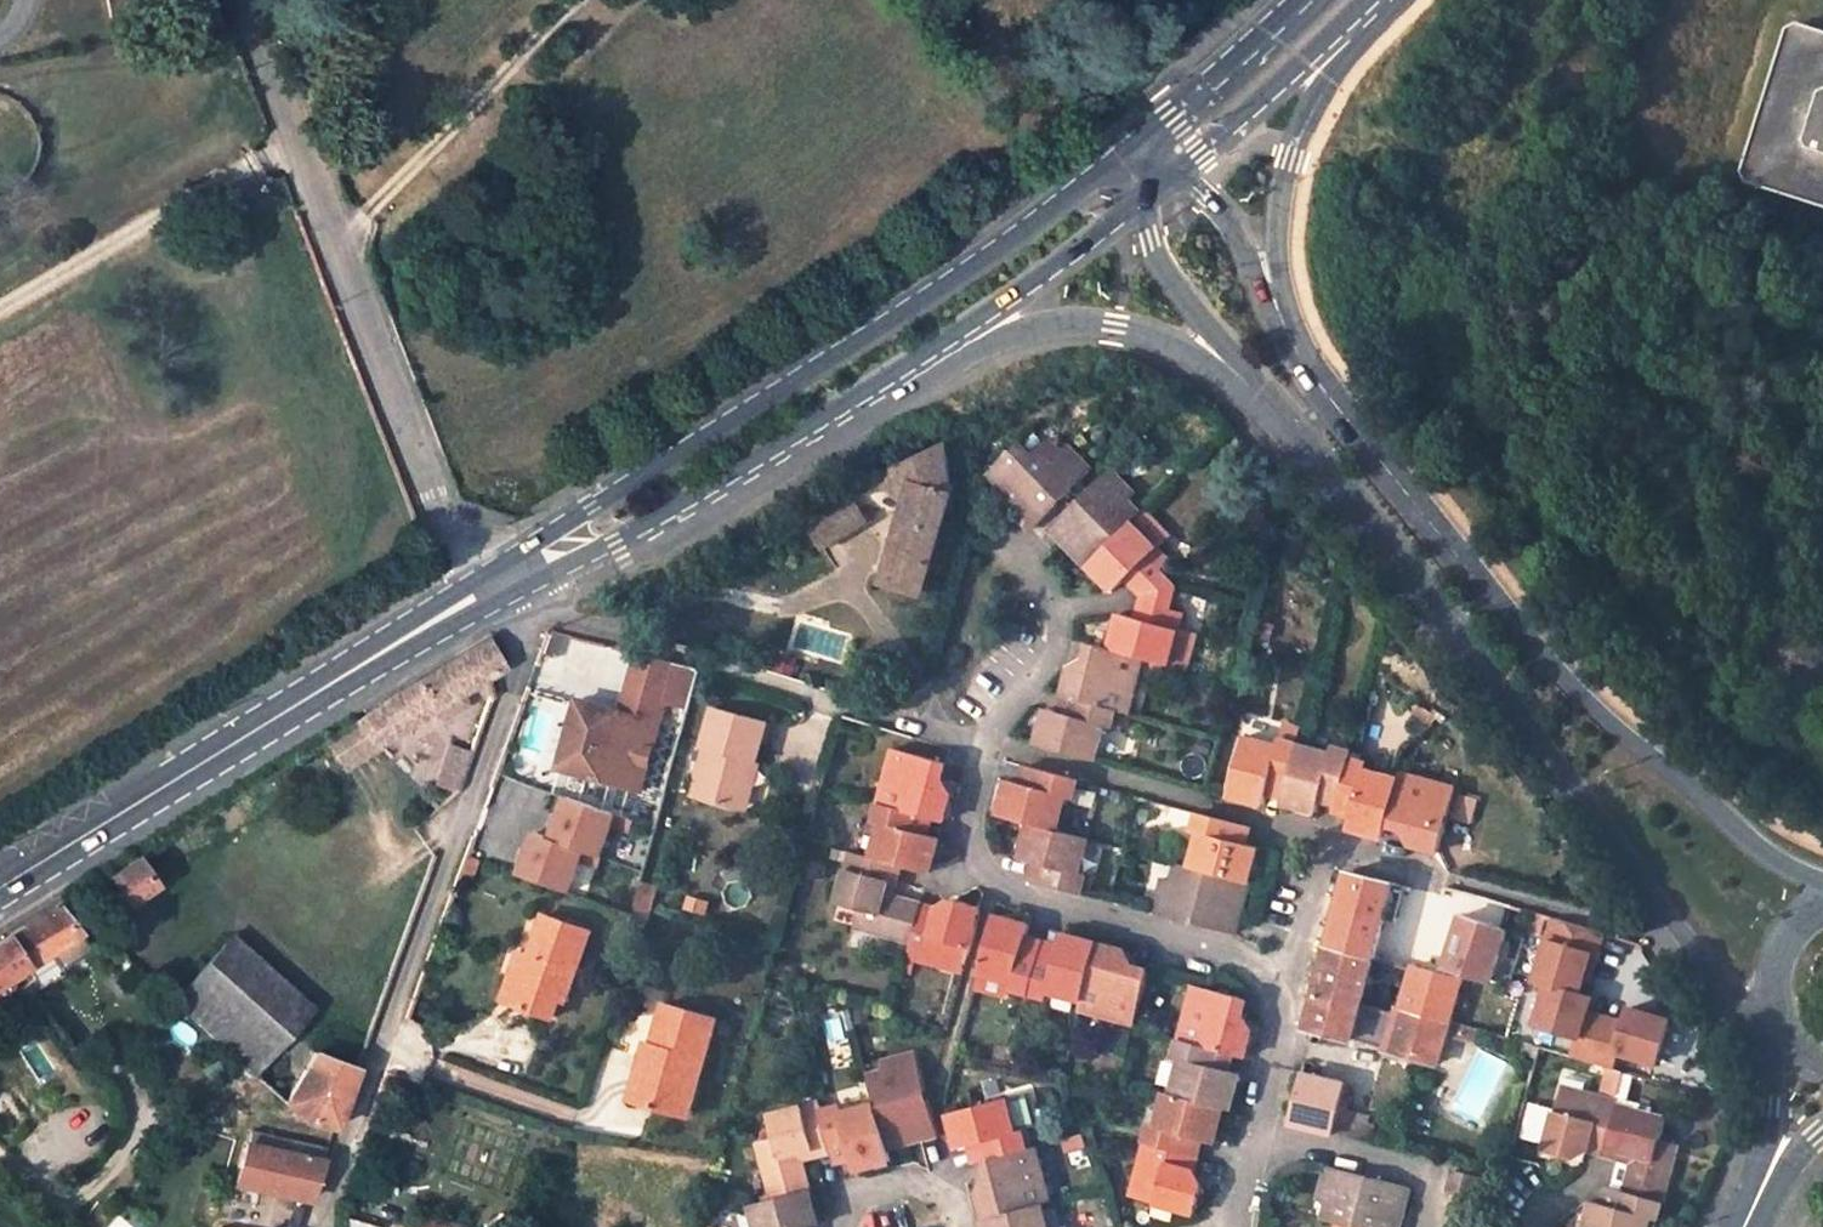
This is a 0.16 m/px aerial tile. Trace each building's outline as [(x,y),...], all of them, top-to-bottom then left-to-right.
[(1754,175),(1822,196),(1822,34),(1799,27),(1754,175)] [(1048,441),(1042,447),(1053,459),(1060,453),(1048,441)] [(880,477),(907,497),(883,580),(924,593),(953,493),(946,444),(880,477)] [(1091,470),(1066,447),(1060,453),(1053,459),(1042,447),(1001,487),(1024,512),(1019,518),(1031,529),(1091,470)] [(1132,521),(1120,508),(1127,501),(1132,496),(1109,471),(1051,528),(1064,541),(1068,538),(1092,560),(1132,521)] [(995,493),(1019,518),(1024,512),(1001,487),(995,493)] [(846,495),(816,510),(830,537),(860,523),(846,495)] [(1140,513),(1127,501),(1120,508),(1132,521),(1140,513)] [(816,510),(798,519),(812,547),(830,537),(816,510)] [(1167,562),(1154,549),(1167,537),(1142,511),(1140,513),(1132,521),(1092,560),(1104,573),(1100,577),(1113,591),(1123,581),(1130,575),(1149,594),(1174,588),(1158,571),(1167,562)] [(1149,594),(1130,575),(1123,581),(1138,597),(1149,594)] [(1168,664),(1181,613),(1169,609),(1174,588),(1149,594),(1144,621),(1134,618),(1119,615),(1114,633),(1121,635),(1117,651),(1143,658),(1168,664)] [(1149,594),(1138,597),(1134,618),(1144,621),(1149,594)] [(560,635),(548,632),(540,657),(551,661),(560,635)] [(1114,633),(1110,649),(1117,651),(1121,635),(1114,633)] [(386,702),(358,720),(378,742),(437,707),(444,718),(469,703),(462,691),(490,674),(504,665),(489,639),(385,700),(386,702)] [(1120,710),(1125,689),(1135,691),(1143,658),(1117,651),(1110,649),(1090,644),(1083,672),(1071,669),(1065,695),(1076,698),(1116,709),(1120,710)] [(700,667),(639,652),(623,710),(632,712),(637,694),(665,702),(689,708),(700,667)] [(623,710),(578,698),(559,765),(641,788),(665,702),(637,694),(632,712),(623,710)] [(1065,695),(1060,713),(1071,716),(1076,698),(1065,695)] [(1097,760),(1106,725),(1111,726),(1116,709),(1076,698),(1071,716),(1060,713),(1048,710),(1043,727),(1049,729),(1045,746),(1097,760)] [(767,723),(712,708),(700,748),(705,749),(755,764),(767,723)] [(1245,737),(1231,787),(1247,792),(1244,799),(1263,804),(1267,790),(1269,780),(1287,785),(1298,744),(1280,740),(1278,746),(1245,737)] [(1351,752),(1334,748),(1332,753),(1298,744),(1287,785),(1285,794),(1300,799),(1299,805),(1317,811),(1319,806),(1323,788),(1341,792),(1350,758),(1351,752)] [(705,749),(692,797),(742,810),(755,764),(705,749)] [(944,820),(951,795),(939,791),(946,763),(895,749),(885,784),(893,785),(888,806),(921,814),(933,817),(944,820)] [(1398,779),(1365,770),(1367,763),(1350,758),(1341,792),(1339,799),(1355,803),(1352,816),(1349,827),(1368,833),(1371,827),(1385,830),(1387,823),(1398,779)] [(742,810),(749,813),(761,765),(755,764),(742,810)] [(1026,767),(1021,783),(1033,786),(1037,770),(1026,767)] [(1037,770),(1033,786),(1021,783),(1008,780),(1003,800),(1012,802),(1008,817),(1031,823),(1038,825),(1058,830),(1067,795),(1073,797),(1077,781),(1037,770)] [(1439,851),(1453,795),(1434,790),(1436,783),(1400,773),(1398,779),(1387,823),(1416,831),(1412,844),(1439,851)] [(1267,790),(1285,794),(1287,785),(1269,780),(1267,790)] [(1454,789),(1436,783),(1434,790),(1453,795),(1454,789)] [(885,784),(880,803),(888,806),(893,785),(885,784)] [(1231,787),(1229,795),(1244,799),(1247,792),(1231,787)] [(1319,806),(1336,811),(1339,799),(1341,792),(1323,788),(1319,806)] [(1283,801),(1299,805),(1300,799),(1285,794),(1283,801)] [(617,813),(568,796),(554,837),(585,849),(602,856),(613,822),(617,813)] [(1336,811),(1352,816),(1355,803),(1339,799),(1336,811)] [(1003,800),(999,814),(1008,817),(1012,802),(1003,800)] [(923,871),(927,856),(934,858),(939,838),(927,835),(916,832),(921,814),(888,806),(880,803),(875,821),(882,823),(873,858),(901,865),(923,871)] [(634,819),(617,813),(613,822),(631,828),(634,819)] [(1198,813),(1194,831),(1201,832),(1192,867),(1240,880),(1245,863),(1252,865),(1256,848),(1243,844),(1234,841),(1239,824),(1198,813)] [(927,835),(933,817),(921,814),(916,832),(927,835)] [(1031,823),(1027,840),(1034,843),(1038,825),(1031,823)] [(1385,830),(1383,837),(1412,844),(1416,831),(1387,823),(1385,830)] [(1243,844),(1248,827),(1239,824),(1234,841),(1243,844)] [(1082,893),(1086,875),(1080,873),(1089,839),(1058,830),(1038,825),(1034,843),(1027,840),(1022,860),(1037,863),(1046,866),(1042,883),(1082,893)] [(1385,830),(1371,827),(1368,833),(1383,837),(1385,830)] [(554,837),(537,831),(522,874),(570,891),(582,857),(585,849),(554,837)] [(602,856),(585,849),(582,857),(599,863),(602,856)] [(853,853),(839,904),(859,910),(855,926),(912,941),(921,905),(892,898),(901,865),(873,858),(853,853)] [(138,857),(111,874),(129,901),(155,884),(138,857)] [(1037,863),(1033,880),(1042,883),(1046,866),(1037,863)] [(1178,863),(1174,881),(1183,883),(1187,866),(1178,863)] [(1247,882),(1252,865),(1245,863),(1240,880),(1247,882)] [(1187,866),(1183,883),(1174,881),(1165,878),(1155,913),(1236,934),(1240,917),(1231,914),(1240,880),(1192,867),(1187,866)] [(1375,960),(1395,882),(1349,870),(1329,949),(1375,960)] [(1240,917),(1250,883),(1247,882),(1240,880),(1231,914),(1240,917)] [(907,957),(942,966),(943,958),(964,964),(978,909),(953,901),(950,914),(921,905),(912,941),(907,957)] [(0,941),(0,982),(50,951),(80,932),(59,905),(0,941)] [(1462,916),(1449,970),(1495,983),(1508,930),(1462,916)] [(1592,929),(1554,918),(1536,981),(1548,984),(1537,1024),(1580,1036),(1574,1057),(1614,1068),(1619,1052),(1658,1063),(1670,1020),(1630,1008),(1623,1030),(1585,1019),(1592,997),(1580,993),(1584,979),(1591,953),(1585,952),(1592,929)] [(586,933),(545,919),(532,956),(516,999),(551,1013),(556,997),(563,999),(586,933)] [(1027,938),(1030,926),(1011,921),(1009,928),(992,924),(979,973),(1015,983),(1013,990),(1029,994),(1039,955),(1024,949),(1027,938)] [(1605,933),(1592,929),(1585,952),(1591,953),(1584,979),(1591,981),(1605,933)] [(257,1071),(315,1006),(233,931),(175,996),(257,1071)] [(80,932),(50,951),(63,967),(92,949),(80,932)] [(1049,992),(1082,1001),(1095,951),(1080,946),(1082,941),(1064,935),(1061,946),(1058,959),(1039,955),(1029,994),(1047,998),(1049,992)] [(1043,942),(1027,938),(1024,949),(1039,955),(1043,942)] [(1097,944),(1082,941),(1080,946),(1095,951),(1097,945),(1097,944)] [(1061,946),(1043,942),(1039,955),(1058,959),(1061,946)] [(1149,972),(1121,964),(1124,953),(1097,945),(1095,951),(1082,1001),(1104,1007),(1102,1014),(1135,1023),(1149,972)] [(1353,1042),(1375,960),(1329,949),(1308,1028),(1353,1042)] [(532,956),(522,953),(506,996),(516,999),(532,956)] [(964,964),(943,958),(942,966),(961,971),(964,964)] [(1451,1023),(1461,980),(1414,967),(1402,1009),(1451,1023)] [(1245,1057),(1251,1031),(1239,1027),(1246,999),(1194,985),(1183,1025),(1190,1027),(1187,1042),(1221,1051),(1233,1054),(1245,1057)] [(1080,1008),(1102,1014),(1104,1007),(1082,1001),(1080,1008)] [(718,1018),(665,1003),(653,1040),(648,1038),(630,1100),(690,1116),(718,1018)] [(1402,1009),(1391,1051),(1439,1064),(1451,1023),(1402,1009)] [(1183,1025),(1180,1040),(1187,1042),(1190,1027),(1183,1025)] [(1180,1040),(1175,1057),(1182,1059),(1173,1095),(1217,1106),(1223,1107),(1228,1091),(1235,1093),(1240,1074),(1228,1072),(1217,1069),(1221,1051),(1187,1042),(1180,1040)] [(292,1090),(286,1101),(309,1121),(336,1126),(358,1067),(315,1051),(305,1069),(292,1090)] [(1228,1072),(1233,1054),(1221,1051),(1217,1069),(1228,1072)] [(938,1134),(916,1055),(883,1063),(886,1072),(888,1080),(870,1085),(876,1104),(885,1139),(918,1130),(920,1139),(938,1134)] [(292,1090),(305,1069),(289,1060),(278,1081),(292,1090)] [(886,1072),(869,1077),(870,1085),(888,1080),(886,1072)] [(1334,1134),(1347,1087),(1303,1075),(1290,1122),(1334,1134)] [(1565,1077),(1560,1095),(1544,1150),(1583,1160),(1586,1149),(1603,1153),(1616,1104),(1617,1101),(1585,1093),(1588,1083),(1565,1077)] [(260,1131),(280,1102),(261,1089),(241,1117),(260,1131)] [(1231,1110),(1235,1093),(1228,1091),(1223,1107),(1231,1110)] [(1166,1093),(1156,1128),(1150,1126),(1146,1142),(1188,1153),(1192,1137),(1202,1140),(1214,1143),(1219,1123),(1213,1121),(1217,1106),(1173,1095),(1166,1093)] [(1028,1148),(1023,1130),(1016,1132),(1007,1099),(956,1112),(961,1127),(954,1130),(959,1148),(969,1145),(983,1142),(988,1159),(1028,1148)] [(820,1103),(770,1116),(775,1138),(759,1143),(774,1200),(804,1191),(810,1189),(802,1159),(833,1151),(822,1112),(820,1103)] [(876,1104),(842,1113),(839,1107),(822,1112),(833,1151),(850,1146),(853,1158),(857,1170),(875,1166),(873,1158),(889,1154),(888,1148),(885,1139),(876,1104)] [(1662,1201),(1677,1145),(1661,1140),(1667,1118),(1616,1104),(1603,1153),(1621,1158),(1613,1188),(1626,1191),(1662,1201)] [(1219,1123),(1223,1107),(1217,1106),(1213,1121),(1219,1123)] [(956,1112),(949,1113),(954,1130),(961,1127),(956,1112)] [(888,1148),(920,1139),(918,1130),(885,1139),(888,1148)] [(328,1146),(292,1137),(289,1151),(324,1158),(328,1146)] [(1199,1156),(1202,1140),(1192,1137),(1188,1153),(1199,1156)] [(308,1200),(324,1158),(289,1151),(248,1141),(237,1181),(308,1200)] [(969,1145),(973,1163),(985,1160),(988,1159),(983,1142),(969,1145)] [(1146,1142),(1136,1177),(1144,1179),(1139,1198),(1196,1213),(1203,1186),(1192,1183),(1199,1156),(1188,1153),(1146,1142)] [(836,1163),(853,1158),(850,1146),(833,1151),(836,1163)] [(1044,1203),(1037,1181),(1045,1179),(1037,1146),(1028,1148),(988,1159),(985,1160),(993,1188),(980,1191),(987,1218),(993,1216),(1044,1203)] [(875,1166),(891,1161),(889,1154),(873,1158),(875,1166)] [(1319,1201),(1327,1203),(1336,1205),(1332,1221),(1338,1223),(1354,1226),(1392,1226),(1397,1208),(1406,1210),(1407,1206),(1412,1185),(1328,1164),(1319,1201)] [(1480,1175),(1456,1169),(1450,1191),(1475,1197),(1480,1175)] [(1132,1196),(1139,1198),(1144,1179),(1136,1177),(1132,1196)] [(1050,1201),(1045,1179),(1037,1181),(1044,1203),(1050,1201)] [(1613,1188),(1612,1188),(1608,1203),(1621,1207),(1626,1191),(1613,1188)] [(813,1204),(810,1189),(804,1191),(808,1206),(813,1204)] [(753,1205),(754,1211),(758,1226),(808,1226),(818,1224),(813,1204),(808,1206),(804,1191),(774,1200),(753,1205)] [(1650,1218),(1657,1220),(1662,1201),(1626,1191),(1621,1207),(1608,1203),(1592,1200),(1586,1223),(1592,1224),(1592,1226),(1647,1226),(1650,1218)] [(1044,1203),(993,1216),(995,1226),(1050,1226),(1044,1203)] [(1327,1203),(1323,1219),(1332,1221),(1336,1205),(1327,1203)] [(1406,1210),(1397,1208),(1392,1226),(1402,1226),(1406,1210)] [(754,1211),(738,1214),(741,1226),(758,1226),(754,1211)] [(419,1212),(414,1226),(463,1226),(419,1212)] [(379,1226),(343,1216),(340,1226),(379,1226)] [(985,1226),(995,1226),(993,1216),(987,1218),(984,1218),(985,1226)] [(110,1218),(102,1226),(120,1226),(110,1218)]
